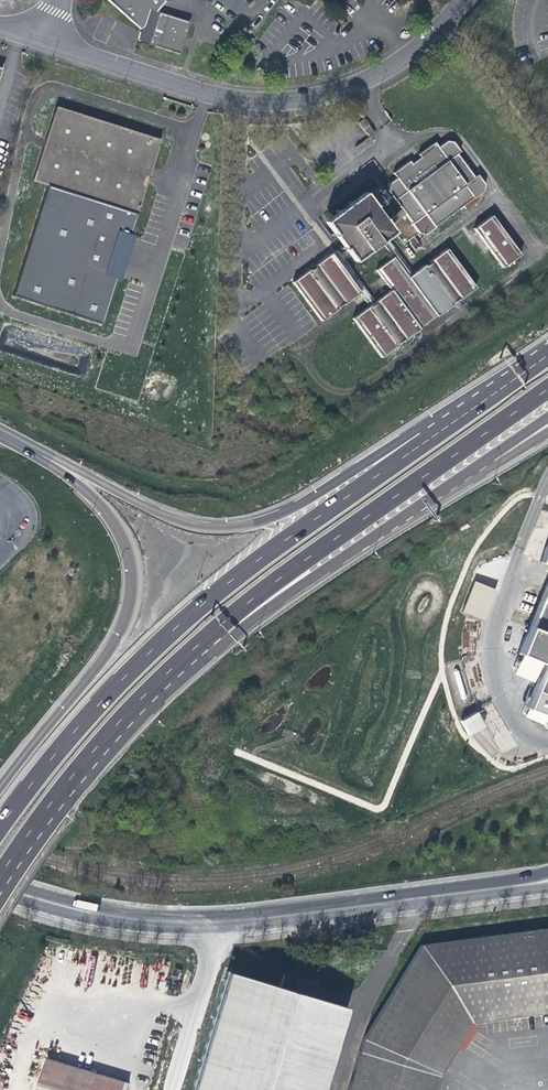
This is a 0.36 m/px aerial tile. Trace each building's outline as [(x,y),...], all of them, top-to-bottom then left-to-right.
[(155,11),(162,3),(165,0),(109,0),(140,28),(155,11)] [(155,11),(140,28),(139,34),(138,40),(179,52),(181,44),(182,39),(187,21),(155,11)] [(34,180),(140,213),(151,176),(155,163),(162,140),(104,123),(56,108),(45,146),(34,180)] [(413,165),(410,163),(394,175),(397,180),(390,186),(388,191),(402,210),(404,213),(406,215),(419,234),(421,236),(426,236),(486,193),(486,185),(480,176),(475,179),(458,156),(462,153),(453,143),(448,142),(439,149),(436,143),(420,156),(422,159),(413,165)] [(141,215),(47,186),(12,299),(103,327),(118,279),(107,276),(119,238),(132,242),(141,215)] [(343,208),(324,221),(345,250),(349,255),(358,268),(385,248),(388,246),(392,243),(406,233),(394,216),(373,187),(343,208)] [(493,220),(476,232),(484,243),(490,252),(494,257),(504,271),(522,257),(511,244),(501,231),(493,220)] [(371,308),(354,322),(364,336),(369,343),(381,360),(405,343),(418,333),(421,331),(438,318),(465,298),(476,289),(464,273),(453,259),(448,251),(415,276),(413,278),(409,280),(392,293),(378,304),(371,308)] [(334,258),(333,256),(318,267),(310,273),(293,285),(298,291),(304,300),(314,313),(322,324),(337,313),(361,295),(348,277),(334,258)] [(394,260),(377,272),(388,287),(392,293),(409,280),(405,274),(394,260)] [(538,562),(547,566),(547,537),(538,562)] [(518,653),(543,663),(533,688),(547,694),(547,578),(518,653)] [(475,581),(463,612),(485,621),(497,589),(475,581)] [(479,712),(460,721),(468,736),(487,727),(479,712)] [(436,1079),(474,1028),(547,1023),(547,941),(421,949),(361,1041),(346,1089),(432,1089),(436,1079)] [(173,979),(181,981),(184,972),(176,970),(173,979)] [(344,1008),(293,992),(297,980),(284,976),(279,988),(227,972),(192,1089),(319,1089),(344,1008)] [(132,989),(147,993),(148,983),(133,980),(132,989)] [(131,1087),(53,1059),(42,1089),(130,1089),(131,1087)]
